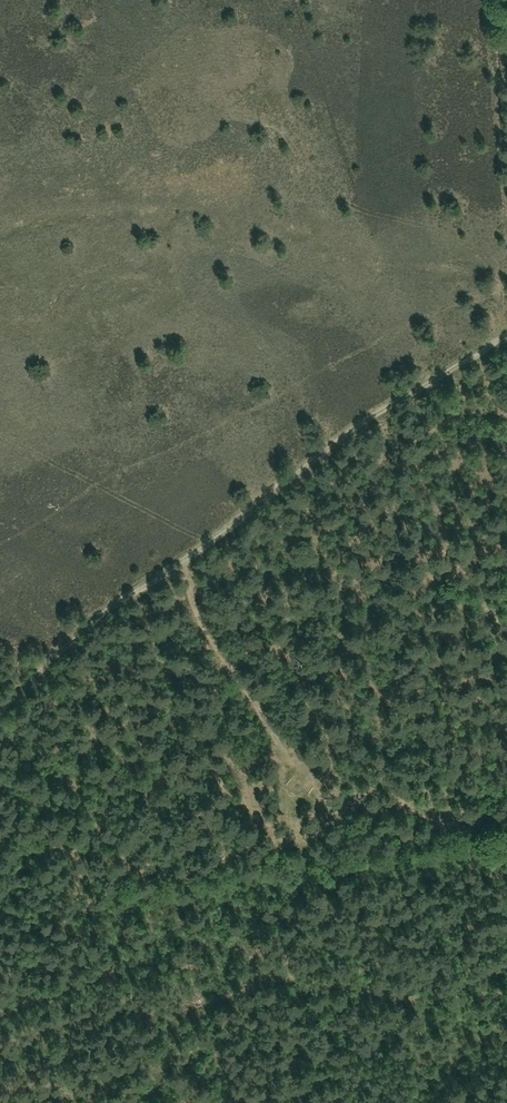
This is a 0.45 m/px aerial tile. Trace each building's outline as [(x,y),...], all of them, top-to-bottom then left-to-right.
[(228,549),(237,541),(234,537),(224,545),(228,549)]
